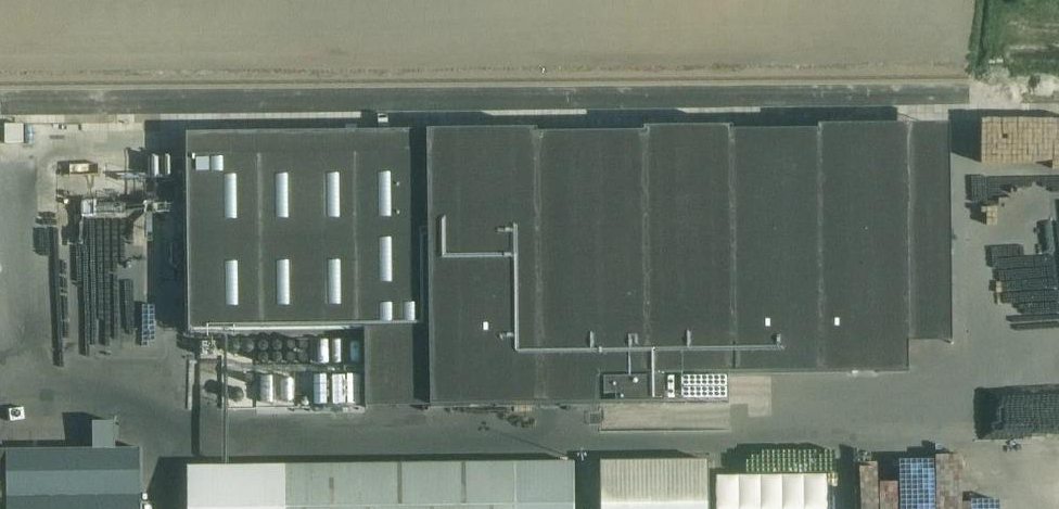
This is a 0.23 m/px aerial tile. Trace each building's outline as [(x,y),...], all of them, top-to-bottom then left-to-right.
[(23,126),(5,126),(6,144),(23,143),(23,126)] [(428,131),(187,134),(189,333),(365,331),(366,386),(431,385),(431,408),(665,405),(664,376),(736,375),(909,373),(909,345),(906,126),(818,127),(818,132),(734,133),(733,128),(644,130),(645,134),(538,135),(538,131),(428,132),(428,131)] [(1058,202),(1058,129),(1007,129),(1007,151),(1019,151),(1020,149),(1056,149),(1056,173),(1056,202),(1058,202)] [(916,133),(914,167),(971,170),(973,136),(916,133)] [(971,162),(969,179),(998,183),(1000,167),(971,162)] [(92,190),(61,190),(61,201),(92,201),(92,190)] [(0,451),(0,508),(142,508),(144,450),(0,451)] [(709,462),(600,463),(601,508),(710,508),(709,462)] [(574,463),(189,468),(188,508),(575,508),(574,463)]
